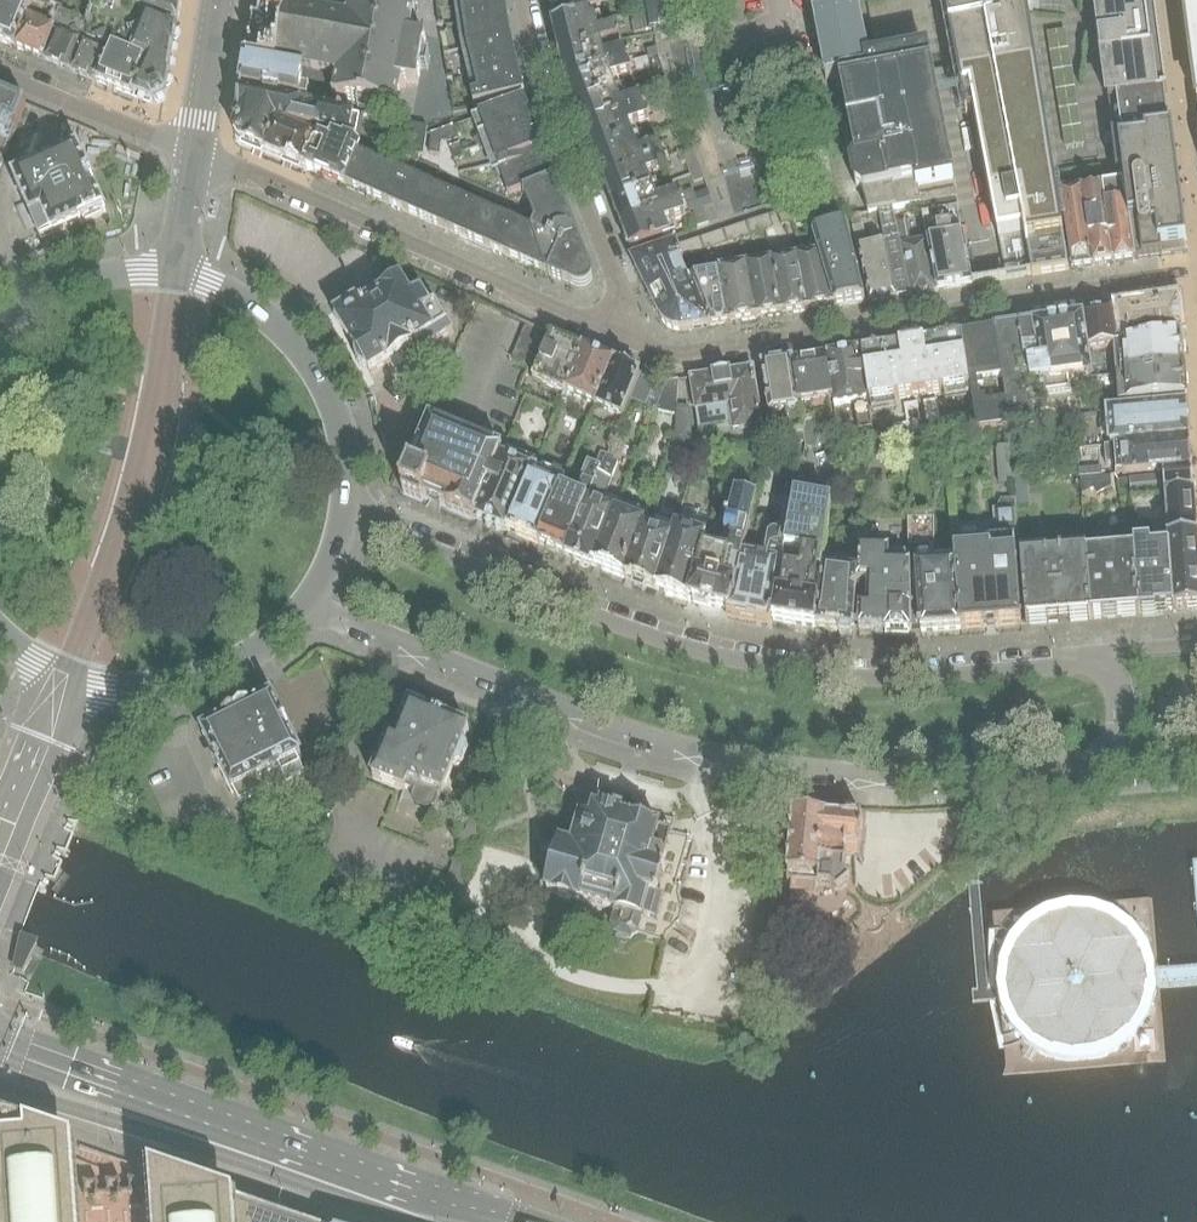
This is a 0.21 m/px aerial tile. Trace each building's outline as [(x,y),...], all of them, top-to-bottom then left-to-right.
[(0,9),(0,42),(15,48),(27,20),(35,0),(4,0),(0,9)] [(177,32),(177,29),(99,0),(96,0),(87,24),(79,21),(79,19),(48,6),(46,0),(35,0),(27,20),(54,32),(80,43),(108,54),(109,51),(146,67),(134,97),(154,106),(155,106),(166,101),(165,100),(170,77),(169,77),(175,45),(177,32)] [(182,0),(99,0),(177,29),(182,0)] [(371,0),(351,0),(351,1),(352,1),(349,19),(315,13),(315,12),(255,2),(246,60),(305,73),(337,78),(333,98),(358,103),(357,107),(371,110),(372,105),(396,109),(400,87),(405,88),(406,86),(400,85),(401,81),(417,84),(420,68),(427,69),(429,55),(423,54),(426,38),(409,35),(410,32),(415,33),(416,30),(410,29),(414,7),(390,3),(391,0),(376,0),(376,1),(371,0)] [(255,2),(315,12),(317,0),(255,0),(255,2)] [(453,1),(462,53),(472,95),(471,96),(473,107),(525,95),(525,94),(524,94),(511,41),(505,0),(461,0),(453,1)] [(588,13),(601,9),(599,0),(560,0),(548,3),(553,24),(588,13)] [(647,31),(674,26),(670,0),(642,0),(647,31)] [(966,120),(975,118),(997,234),(998,234),(998,238),(1007,237),(1014,274),(1031,271),(1032,276),(1068,270),(1059,213),(1027,13),(1018,15),(1019,3),(1019,0),(943,0),(966,120)] [(1108,102),(1116,101),(1120,135),(1111,136),(1111,143),(1170,135),(1164,95),(1166,95),(1154,0),(1095,0),(1108,102)] [(868,214),(878,212),(885,244),(896,298),(910,296),(895,225),(892,210),(920,206),(956,199),(926,52),(868,63),(857,8),(818,15),(818,13),(813,14),(813,16),(813,17),(825,81),(841,78),(857,160),(852,169),(855,188),(864,194),(868,214)] [(591,22),(588,13),(553,24),(560,53),(601,46),(619,41),(617,30),(598,34),(595,21),(591,22)] [(633,33),(645,32),(643,14),(631,15),(633,33)] [(43,60),(54,32),(27,20),(15,48),(43,60)] [(43,60),(69,71),(80,43),(54,32),(43,60)] [(69,71),(96,82),(108,54),(80,43),(69,71)] [(604,58),(601,46),(560,53),(568,83),(633,62),(629,52),(624,52),(604,58)] [(656,50),(646,52),(648,58),(657,56),(656,50)] [(109,51),(108,54),(96,82),(134,97),(146,67),(109,51)] [(246,60),(242,89),(325,103),(327,92),(303,88),(305,73),(246,60)] [(636,74),(633,62),(568,83),(570,90),(569,94),(571,101),(575,103),(576,105),(615,91),(611,81),(631,76),(636,74)] [(582,121),(586,130),(650,108),(646,97),(620,106),(615,91),(576,105),(577,108),(576,112),(579,120),(582,121)] [(676,114),(668,91),(658,94),(666,117),(676,114)] [(317,107),(240,93),(234,133),(242,144),(264,153),(277,124),(295,132),(297,128),(351,138),(354,114),(317,107)] [(16,130),(26,105),(0,94),(0,168),(16,130)] [(479,118),(480,123),(485,135),(479,138),(493,175),(499,172),(508,196),(522,192),(555,179),(525,100),(479,118)] [(654,120),(650,108),(586,130),(589,139),(588,143),(590,151),(594,153),(595,154),(633,140),(629,129),(649,122),(654,120)] [(264,153),(302,169),(314,140),(330,146),(332,142),(343,146),(345,142),(348,143),(349,142),(297,128),(295,132),(277,124),(264,153)] [(396,170),(358,154),(344,186),(517,263),(531,230),(410,178),(420,156),(423,156),(427,128),(406,124),(400,153),(396,170)] [(687,140),(681,124),(670,129),(676,144),(687,140)] [(457,140),(453,127),(431,135),(429,155),(439,156),(440,143),(447,141),(448,143),(457,140)] [(1187,252),(1186,246),(1178,181),(1171,135),(1170,135),(1111,143),(1115,175),(1122,174),(1123,184),(1122,184),(1134,261),(1187,252)] [(314,140),(302,169),(344,186),(358,154),(360,149),(348,143),(345,142),(343,146),(332,142),(330,146),(314,140)] [(639,155),(633,140),(595,154),(596,156),(594,160),(597,168),(601,169),(604,178),(668,156),(664,145),(639,155)] [(464,158),(460,145),(450,149),(454,161),(464,158)] [(80,226),(106,214),(86,168),(78,150),(13,179),(41,240),(55,234),(69,228),(79,224),(80,226)] [(701,180),(690,150),(674,155),(678,166),(684,164),(691,184),(701,180)] [(672,168),(668,156),(604,178),(607,187),(606,191),(608,199),(612,201),(613,202),(651,188),(647,177),(667,170),(672,168)] [(531,230),(517,263),(576,289),(578,289),(580,289),(582,289),(584,289),(586,288),(588,287),(590,286),(591,284),(592,282),(593,280),(593,278),(594,276),(593,274),(593,272),(555,179),(522,192),(535,223),(531,230)] [(1113,264),(1134,261),(1122,184),(1102,187),(1113,263),(1113,264)] [(1102,187),(1081,190),(1093,266),(1113,263),(1102,187)] [(657,202),(651,188),(613,202),(614,205),(612,208),(615,216),(619,218),(622,226),(687,205),(683,194),(677,196),(657,202)] [(693,190),(683,194),(687,205),(709,197),(706,189),(694,193),(693,190)] [(1081,190),(1059,193),(1061,206),(1072,270),(1093,267),(1093,266),(1081,190)] [(690,217),(694,231),(718,222),(709,197),(687,205),(622,226),(625,235),(624,239),(627,247),(630,249),(631,251),(670,239),(665,225),(685,219),(690,217)] [(926,240),(937,292),(972,286),(964,237),(962,237),(958,209),(956,199),(920,206),(922,216),(926,240)] [(788,210),(777,214),(781,226),(791,223),(788,210)] [(769,216),(688,242),(692,255),(773,229),(769,216)] [(895,225),(910,296),(937,292),(926,240),(910,243),(907,223),(895,225)] [(862,227),(852,229),(857,251),(858,251),(870,302),(896,298),(885,244),(868,249),(862,227)] [(813,238),(818,255),(834,308),(865,303),(848,228),(813,238)] [(677,331),(679,331),(682,331),(709,327),(694,290),(691,291),(688,279),(686,279),(679,264),(683,263),(682,259),(692,255),(688,242),(631,261),(660,319),(661,319),(662,322),(664,324),(665,326),(667,328),(669,329),(672,330),(674,331),(677,331)] [(818,255),(799,258),(807,312),(834,308),(818,255)] [(799,258),(773,261),(782,316),(807,312),(799,258)] [(719,261),(720,270),(731,324),(756,320),(748,265),(732,268),(731,259),(719,261)] [(782,316),(773,261),(748,265),(756,320),(782,316)] [(694,290),(709,327),(731,324),(720,270),(688,274),(694,290)] [(356,302),(334,316),(356,352),(356,353),(355,355),(355,357),(356,359),(356,360),(357,362),(358,364),(359,365),(360,366),(363,368),(366,369),(367,369),(370,374),(414,347),(417,346),(416,345),(422,341),(427,349),(452,333),(435,305),(430,308),(417,287),(406,294),(401,285),(361,310),(356,302)] [(1119,312),(1124,346),(1181,336),(1178,303),(1155,306),(1139,308),(1139,309),(1119,312)] [(1082,317),(1081,318),(1089,377),(1092,377),(1089,352),(1112,349),(1116,347),(1111,313),(1082,318),(1082,317)] [(1089,377),(1081,318),(1034,325),(1034,324),(1026,325),(1037,402),(1043,401),(1044,407),(1048,408),(1046,395),(1070,391),(1068,379),(1083,376),(1083,378),(1089,377)] [(1003,401),(1006,429),(1042,424),(1040,411),(1048,410),(1048,408),(1044,407),(1043,401),(1037,402),(1026,325),(1019,326),(1019,327),(994,331),(1000,378),(993,379),(996,402),(1003,401)] [(529,369),(544,333),(526,326),(511,361),(529,369)] [(1000,378),(994,331),(962,336),(962,337),(971,398),(973,415),(976,433),(1006,429),(1003,401),(996,402),(993,379),(1000,378)] [(564,391),(582,349),(551,334),(550,336),(531,381),(541,385),(563,395),(564,391)] [(1181,336),(1124,346),(1116,347),(1112,349),(1115,376),(1183,368),(1181,336)] [(971,398),(962,337),(909,345),(919,396),(944,392),(945,402),(971,398)] [(861,353),(868,402),(870,414),(897,409),(895,400),(919,396),(909,345),(861,352),(861,353)] [(594,406),(613,363),(582,349),(564,391),(563,395),(561,399),(566,400),(569,394),(594,406)] [(874,438),(870,414),(868,402),(860,353),(826,358),(833,401),(834,408),(853,404),(857,427),(836,430),(838,443),(874,438)] [(833,401),(826,358),(792,363),(801,421),(830,417),(829,402),(833,401)] [(613,363),(594,406),(621,419),(629,400),(640,374),(634,372),(634,371),(619,365),(613,363)] [(802,433),(801,421),(792,363),(762,368),(769,416),(785,413),(788,435),(802,433)] [(1118,405),(1186,399),(1183,368),(1115,376),(1118,405)] [(763,428),(753,369),(750,369),(750,370),(694,379),(694,378),(691,379),(691,380),(698,429),(730,425),(731,433),(763,428)] [(640,374),(629,400),(646,407),(657,381),(640,374)] [(666,384),(657,412),(676,416),(679,382),(666,384)] [(956,435),(954,417),(939,419),(936,401),(924,403),(927,428),(920,429),(917,404),(903,406),(906,425),(893,427),(895,440),(956,435)] [(1190,440),(1187,406),(1104,411),(1107,447),(1113,447),(1189,440),(1190,440)] [(973,415),(954,417),(956,435),(976,433),(973,415)] [(474,520),(475,519),(503,452),(504,448),(434,418),(432,422),(430,421),(402,489),(405,491),(403,494),(421,502),(422,498),(448,508),(474,520)] [(1189,440),(1113,447),(1116,476),(1122,476),(1191,470),(1189,440)] [(1000,486),(1012,485),(1008,449),(996,451),(1000,486)] [(507,532),(532,469),(535,463),(517,456),(516,457),(503,452),(475,519),(507,532)] [(577,496),(561,490),(538,545),(565,556),(605,460),(606,460),(608,456),(600,453),(595,467),(588,464),(581,481),(583,482),(577,496)] [(605,460),(565,556),(591,567),(619,502),(606,497),(612,482),(619,465),(606,460),(605,460)] [(538,545),(561,490),(564,481),(532,469),(507,532),(506,533),(508,533),(505,539),(524,547),(527,541),(538,545)] [(1028,504),(1025,470),(1012,471),(1016,506),(1028,504)] [(1132,494),(1193,489),(1192,474),(1162,476),(1118,480),(1120,493),(1131,492),(1132,494)] [(1112,480),(1082,482),(1082,500),(1093,494),(1098,500),(1113,491),(1112,480)] [(1172,613),(1196,611),(1196,531),(1196,530),(1193,489),(1132,494),(1132,495),(1163,493),(1167,549),(1172,613)] [(781,570),(772,622),(776,622),(782,623),(783,623),(783,624),(786,624),(792,625),(804,627),(815,628),(824,559),(831,504),(826,503),(823,500),(824,495),(800,490),(799,495),(795,497),(787,538),(781,570)] [(704,548),(687,601),(729,613),(744,552),(746,543),(756,497),(734,492),(724,537),(721,552),(704,548)] [(954,556),(961,630),(984,628),(998,627),(1021,625),(1015,540),(1017,537),(1015,509),(1014,500),(1003,501),(998,511),(992,512),(994,532),(978,533),(978,538),(954,540),(954,556)] [(647,513),(619,502),(591,567),(624,579),(645,519),(647,513)] [(683,505),(677,526),(655,591),(687,601),(704,548),(706,537),(705,536),(712,514),(683,505)] [(961,630),(954,556),(935,558),(934,516),(907,516),(909,559),(915,560),(921,633),(961,630)] [(624,579),(655,591),(677,526),(655,519),(654,522),(645,519),(624,579)] [(746,543),(744,552),(729,613),(768,620),(779,570),(781,570),(787,538),(773,536),(768,539),(767,547),(746,543)] [(1133,552),(1139,616),(1172,613),(1167,549),(1151,550),(1150,544),(1133,546),(1133,552)] [(859,551),(858,563),(857,573),(857,586),(866,586),(866,608),(859,609),(858,632),(884,632),(884,634),(910,635),(910,633),(912,632),(911,565),(889,565),(890,551),(859,551)] [(1133,552),(1086,556),(1091,620),(1139,616),(1133,552)] [(1028,625),(1091,620),(1086,556),(1086,553),(1020,559),(1026,625),(1028,624),(1028,625)] [(854,632),(857,586),(857,573),(858,563),(824,559),(815,628),(854,632)] [(281,804),(292,798),(285,785),(303,776),(296,763),(302,759),(272,700),(249,712),(249,710),(250,710),(251,710),(252,708),(253,707),(254,705),(255,702),(256,700),(256,698),(255,696),(255,695),(254,694),(248,697),(248,698),(249,698),(249,699),(249,700),(248,702),(247,703),(246,704),(245,705),(244,704),(233,710),(281,804)] [(442,796),(469,730),(448,721),(446,720),(452,707),(438,701),(433,715),(431,714),(431,715),(410,706),(409,708),(402,706),(372,779),(405,792),(409,783),(442,796)] [(226,723),(203,735),(232,796),(235,794),(241,807),(266,795),(273,808),(281,804),(233,710),(223,715),(221,716),(220,716),(218,716),(217,715),(216,714),(215,713),(208,716),(209,717),(209,718),(211,720),(213,722),(215,722),(217,723),(218,723),(220,724),(222,723),(224,723),(226,722),(226,723)] [(636,933),(637,933),(641,918),(641,917),(656,921),(663,896),(656,894),(663,868),(660,867),(664,854),(652,851),(659,827),(621,817),(623,811),(598,804),(597,810),(592,809),(589,820),(578,817),(568,853),(557,850),(555,855),(548,882),(545,892),(615,911),(611,926),(612,926),(615,932),(614,935),(629,939),(630,937),(636,933)] [(793,814),(791,838),(786,883),(790,883),(789,894),(815,896),(816,885),(818,885),(817,886),(831,887),(837,894),(850,883),(844,876),(847,847),(860,848),(862,821),(833,818),(793,814)] [(466,881),(449,874),(442,890),(459,898),(466,881)] [(1153,971),(1147,901),(992,914),(1005,1070),(1161,1056),(1155,987),(1196,984),(1196,967),(1153,971)] [(23,975),(26,967),(27,968),(38,948),(34,947),(21,942),(19,953),(16,963),(13,971),(23,975)] [(766,993),(779,991),(773,964),(770,963),(766,993)] [(64,1141),(26,1128),(27,1141),(0,1143),(3,1184),(6,1221),(70,1221),(64,1141)] [(187,1184),(188,1200),(162,1202),(163,1221),(296,1221),(187,1184)]
